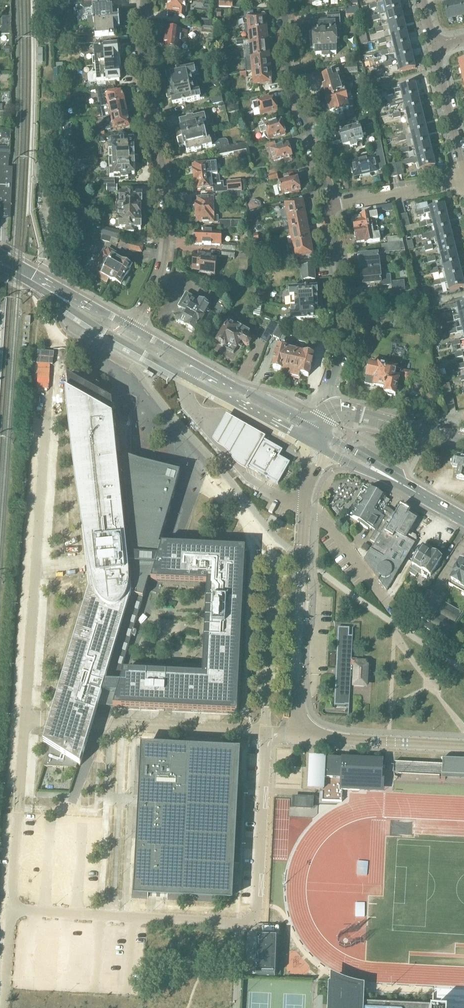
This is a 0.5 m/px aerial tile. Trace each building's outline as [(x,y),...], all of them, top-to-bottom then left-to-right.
[(168,11),(177,12),(177,13),(179,13),(179,17),(185,18),(185,17),(187,0),(169,0),(169,1),(168,11)] [(370,5),(371,10),(378,8),(380,15),(380,16),(386,15),(401,11),(399,0),(395,0),(383,3),(383,2),(370,5)] [(444,4),(447,18),(456,17),(456,14),(461,13),(458,1),(458,0),(453,0),(453,2),(444,4)] [(83,4),(80,4),(81,7),(84,10),(85,10),(86,16),(88,16),(88,24),(117,22),(120,22),(119,16),(119,8),(104,9),(104,3),(83,4)] [(386,15),(380,16),(381,20),(382,27),(383,28),(388,26),(404,23),(401,11),(386,15)] [(254,12),(244,13),(245,19),(248,19),(248,24),(245,24),(246,32),(249,32),(249,33),(267,31),(265,16),(264,16),(263,16),(263,17),(262,17),(254,18),(254,12)] [(314,32),(309,32),(310,41),(336,39),(340,39),(339,31),(339,30),(341,30),(340,14),(328,14),(328,22),(320,22),(320,24),(314,25),(314,31),(314,32)] [(117,22),(88,24),(89,31),(95,30),(96,39),(121,37),(120,27),(120,22),(117,22)] [(404,23),(388,26),(391,38),(407,34),(404,23)] [(164,44),(163,48),(171,49),(180,50),(181,42),(186,42),(187,37),(187,31),(170,29),(165,28),(165,33),(165,35),(164,37),(163,40),(164,42),(164,44)] [(243,40),(235,41),(236,47),(243,47),(250,46),(268,44),(267,31),(249,33),(250,41),(244,41),(243,40)] [(366,34),(359,39),(360,45),(368,43),(366,34)] [(407,34),(391,38),(394,49),(410,45),(407,34)] [(336,39),(310,41),(310,48),(314,48),(315,48),(315,55),(322,55),(322,57),(330,57),(330,55),(336,54),(336,39)] [(250,46),(243,47),(245,60),(251,60),(269,58),(268,44),(250,46)] [(394,49),(381,52),(382,57),(395,53),(397,61),(413,57),(410,45),(394,49)] [(100,48),(95,48),(96,66),(121,64),(120,55),(118,55),(117,47),(100,48)] [(359,54),(349,55),(350,57),(350,63),(351,65),(355,64),(356,65),(361,64),(359,54)] [(214,55),(202,58),(203,64),(215,61),(214,55)] [(413,57),(397,61),(400,72),(416,69),(413,57)] [(251,60),(245,60),(246,73),(252,73),(271,71),(270,68),(269,58),(251,60)] [(90,75),(89,77),(89,83),(91,85),(97,85),(98,88),(107,87),(114,87),(115,87),(115,82),(120,81),(119,72),(121,72),(121,64),(96,66),(97,75),(90,75)] [(333,74),(323,77),(324,79),(326,86),(323,87),(325,91),(325,94),(328,93),(329,97),(350,91),(347,82),(342,83),(340,75),(345,73),(345,74),(357,73),(357,67),(359,66),(359,68),(363,68),(362,64),(361,64),(356,65),(345,66),(331,67),(333,74)] [(165,82),(164,83),(166,91),(196,84),(195,76),(199,75),(198,68),(194,69),(193,69),(167,74),(168,81),(165,82)] [(252,73),(246,73),(247,87),(254,86),(272,84),(271,71),(252,73)] [(230,76),(221,76),(224,88),(230,87),(230,76)] [(379,79),(366,82),(368,88),(380,85),(379,79)] [(196,84),(166,91),(166,94),(168,98),(169,99),(172,99),(174,106),(200,100),(200,99),(204,99),(203,92),(199,93),(197,84),(196,84)] [(400,88),(387,91),(388,96),(401,93),(403,100),(418,97),(415,84),(400,88)] [(380,85),(368,88),(370,94),(382,91),(380,85)] [(98,88),(97,88),(101,106),(109,106),(125,103),(122,90),(115,92),(114,87),(107,87),(98,88)] [(330,101),(327,102),(328,107),(329,107),(330,113),(333,112),(333,113),(334,113),(335,115),(337,114),(342,113),(342,111),(349,109),(348,108),(349,108),(354,106),(353,101),(352,100),(353,100),(350,91),(329,97),(330,99),(330,101)] [(257,102),(253,103),(255,110),(259,109),(260,116),(278,111),(277,110),(277,108),(277,105),(276,104),(274,97),(257,102)] [(418,97),(403,100),(405,112),(421,108),(418,97)] [(236,101),(225,103),(227,115),(239,112),(236,101)] [(109,106),(101,106),(104,118),(111,118),(127,114),(127,113),(129,113),(127,107),(126,108),(125,103),(109,106)] [(65,107),(58,108),(60,122),(67,121),(65,107)] [(421,108),(405,112),(408,123),(424,119),(421,108)] [(111,118),(104,118),(106,126),(107,131),(114,129),(114,130),(116,130),(130,126),(127,114),(111,118)] [(181,129),(175,130),(178,139),(209,132),(207,125),(208,125),(213,124),(211,115),(205,117),(205,116),(194,119),(194,118),(187,120),(187,121),(180,122),(181,129)] [(424,119),(408,123),(411,135),(427,131),(424,119)] [(269,125),(260,128),(262,134),(266,133),(268,141),(286,135),(285,133),(286,132),(285,128),(283,128),(281,121),(275,123),(274,122),(268,124),(269,125)] [(71,123),(62,124),(64,138),(73,137),(71,123)] [(336,135),(335,136),(336,142),(339,143),(342,142),(343,147),(350,145),(350,148),(357,146),(356,143),(363,142),(362,138),(364,138),(363,135),(366,134),(364,127),(336,135)] [(427,131),(411,135),(414,146),(430,142),(427,131)] [(209,132),(178,139),(180,148),(185,147),(187,153),(195,151),(195,152),(202,151),(201,150),(212,147),(216,146),(217,156),(223,155),(233,153),(248,150),(247,143),(229,147),(228,143),(227,141),(226,140),(224,140),(215,142),(214,140),(211,141),(209,132)] [(113,142),(109,142),(109,159),(139,157),(139,149),(134,149),(134,148),(133,141),(127,141),(127,138),(119,138),(119,141),(113,142)] [(352,163),(351,165),(352,170),(354,170),(356,176),(363,174),(365,175),(367,174),(370,172),(377,171),(380,170),(379,167),(383,166),(384,172),(387,172),(385,166),(381,141),(368,145),(370,152),(371,156),(351,161),(352,163)] [(430,142),(414,146),(417,158),(432,154),(430,142)] [(288,145),(271,150),(274,162),(285,159),(286,163),(292,160),(291,157),(292,157),(288,145)] [(246,151),(234,153),(235,162),(248,159),(246,151)] [(0,154),(0,216),(10,217),(12,168),(9,167),(9,155),(0,154)] [(404,162),(395,164),(397,175),(403,173),(402,167),(418,163),(420,170),(435,166),(432,154),(417,158),(403,161),(404,162)] [(139,157),(109,159),(109,168),(110,175),(114,175),(114,178),(114,179),(121,178),(121,179),(128,178),(128,175),(135,175),(135,167),(135,166),(139,166),(139,157)] [(193,167),(191,168),(192,171),(193,172),(193,173),(195,173),(196,178),(211,176),(218,176),(217,163),(210,164),(192,165),(193,167)] [(395,164),(388,165),(391,178),(397,176),(395,164)] [(277,174),(268,176),(270,182),(278,180),(277,174)] [(194,184),(193,185),(193,188),(195,189),(195,190),(213,189),(213,193),(217,193),(229,192),(242,191),(240,181),(226,183),(227,189),(224,189),(223,183),(219,183),(219,176),(218,176),(211,176),(196,178),(196,182),(194,183),(194,184)] [(297,177),(279,182),(282,195),(301,191),(300,189),(302,187),(301,183),(299,182),(297,177)] [(117,203),(117,212),(146,213),(147,204),(142,204),(142,195),(135,195),(135,191),(127,191),(127,195),(121,195),(121,196),(117,196),(117,203)] [(195,204),(194,206),(194,208),(195,209),(195,211),(214,210),(218,210),(218,201),(220,201),(220,199),(229,199),(229,192),(217,193),(217,198),(199,198),(199,203),(197,203),(195,203),(195,204)] [(285,210),(280,211),(282,219),(306,214),(303,201),(303,200),(302,200),(302,199),(301,199),(301,200),(300,200),(299,201),(299,202),(284,205),(285,210)] [(248,206),(249,211),(261,207),(260,203),(259,202),(258,202),(258,201),(257,201),(256,200),(255,200),(254,200),(253,200),(252,200),(252,201),(251,201),(250,201),(250,202),(249,202),(249,203),(248,204),(248,205),(248,206)] [(419,205),(415,206),(416,208),(417,212),(416,212),(418,217),(430,214),(432,220),(447,217),(445,205),(437,207),(431,209),(429,209),(428,206),(428,204),(427,203),(423,204),(419,205)] [(359,218),(353,220),(354,225),(353,226),(353,229),(354,230),(355,231),(377,227),(376,219),(378,219),(377,213),(377,212),(380,211),(379,207),(376,207),(362,210),(363,216),(360,216),(361,218),(359,218)] [(195,212),(194,213),(194,216),(196,217),(196,219),(197,219),(197,224),(199,224),(218,223),(218,221),(218,217),(214,217),(214,210),(195,211),(195,212)] [(117,212),(116,228),(121,228),(120,229),(127,229),(127,233),(135,234),(135,229),(141,229),(141,221),(146,221),(146,213),(117,212)] [(306,214),(282,219),(284,232),(289,231),(308,228),(307,223),(306,214)] [(407,214),(401,216),(404,228),(410,227),(407,214)] [(427,222),(426,222),(427,226),(428,226),(433,225),(435,232),(450,228),(447,217),(432,220),(427,222)] [(98,233),(98,235),(102,236),(109,238),(111,238),(119,240),(121,233),(101,227),(100,227),(99,231),(98,233)] [(355,233),(354,234),(355,237),(356,238),(356,240),(357,243),(365,242),(365,244),(380,241),(379,235),(380,232),(380,230),(378,228),(377,227),(355,231),(355,233)] [(308,228),(289,231),(292,244),(310,241),(308,228)] [(435,232),(421,236),(422,240),(426,239),(426,241),(436,238),(437,244),(453,240),(450,228),(435,232)] [(195,231),(194,245),(211,245),(221,246),(222,233),(212,232),(195,231)] [(401,237),(386,238),(387,245),(399,243),(402,243),(401,237)] [(453,240),(437,244),(440,256),(456,252),(453,240)] [(120,241),(119,247),(131,250),(142,252),(143,246),(120,241)] [(292,244),(287,245),(289,258),(301,258),(309,255),(310,256),(311,256),(312,256),(313,256),(313,255),(313,254),(310,241),(292,244)] [(223,243),(222,251),(233,252),(235,252),(235,245),(223,243)] [(387,245),(380,245),(381,254),(384,254),(384,256),(389,255),(388,253),(400,251),(399,243),(387,245)] [(101,254),(90,272),(105,280),(106,278),(114,282),(121,286),(122,285),(126,287),(130,279),(127,277),(132,268),(113,257),(115,253),(107,249),(104,255),(101,254)] [(222,251),(222,258),(234,260),(235,252),(233,252),(222,251)] [(456,252),(440,256),(443,268),(459,264),(456,252)] [(194,255),(192,270),(200,271),(201,271),(200,274),(215,276),(217,265),(217,257),(211,257),(212,255),(198,253),(198,255),(194,255)] [(361,264),(359,267),(361,269),(361,271),(379,270),(378,261),(384,261),(384,256),(384,254),(381,254),(378,255),(361,256),(361,262),(360,262),(361,264)] [(459,264),(443,268),(446,279),(462,275),(459,264)] [(315,266),(302,267),(302,280),(315,279),(315,266)] [(361,273),(360,275),(362,278),(362,280),(363,279),(364,285),(380,284),(380,287),(391,286),(390,283),(390,275),(380,276),(379,270),(361,271),(361,273)] [(433,283),(434,286),(447,283),(447,285),(449,291),(463,287),(463,284),(462,275),(446,279),(433,283)] [(392,282),(390,283),(391,286),(391,292),(393,292),(398,291),(405,291),(405,289),(404,282),(404,281),(392,282)] [(317,288),(290,290),(290,297),(291,306),(322,304),(322,297),(320,295),(317,295),(317,288)] [(257,292),(256,300),(268,302),(270,293),(257,292)] [(179,319),(176,320),(177,324),(180,323),(187,327),(186,328),(189,329),(188,330),(192,333),(193,332),(195,333),(197,330),(198,330),(199,328),(198,328),(200,325),(201,325),(204,319),(203,319),(208,311),(219,317),(229,299),(220,293),(218,296),(215,302),(215,303),(214,305),(210,308),(201,303),(201,302),(186,293),(178,307),(183,310),(182,313),(179,319)] [(386,296),(373,298),(374,307),(387,305),(386,296)] [(425,298),(418,300),(420,306),(433,303),(431,296),(425,298)] [(443,307),(444,312),(457,308),(459,315),(463,314),(463,302),(443,307)] [(433,303),(420,306),(421,312),(435,309),(433,303)] [(291,315),(287,315),(287,322),(292,322),(319,320),(318,313),(321,313),(322,312),(322,304),(291,306),(291,315)] [(446,319),(447,323),(460,320),(461,322),(462,327),(463,327),(463,314),(459,315),(446,319)] [(271,322),(260,340),(266,343),(270,336),(272,336),(278,326),(271,322)] [(228,325),(217,343),(218,343),(225,347),(226,348),(225,349),(233,353),(236,349),(239,345),(242,346),(243,345),(247,347),(249,346),(251,344),(250,341),(248,340),(249,338),(247,337),(250,333),(238,326),(236,329),(228,325)] [(279,326),(273,336),(278,339),(285,341),(288,328),(279,326)] [(449,330),(450,335),(463,332),(463,333),(463,336),(463,327),(462,327),(456,329),(449,330)] [(300,331),(298,340),(308,342),(308,341),(316,343),(318,335),(300,331)] [(275,361),(273,368),(282,370),(281,374),(290,376),(297,348),(279,344),(277,353),(276,353),(274,361),(275,361)] [(297,348),(290,376),(299,379),(300,375),(308,377),(310,370),(311,370),(312,362),(313,356),(311,355),(312,352),(297,348)] [(370,364),(365,384),(385,389),(384,392),(384,393),(385,393),(385,394),(387,394),(388,397),(392,397),(394,396),(396,396),(399,380),(395,379),(396,374),(404,376),(403,381),(409,382),(411,372),(397,369),(397,368),(389,366),(390,364),(387,363),(386,360),(382,360),(380,362),(378,361),(377,365),(371,363),(371,364),(370,364)] [(162,546),(159,546),(180,477),(168,474),(131,463),(118,459),(112,402),(67,377),(89,590),(55,705),(44,743),(50,747),(45,767),(76,768),(77,764),(80,766),(98,707),(98,706),(101,707),(102,708),(102,709),(103,709),(104,710),(105,710),(105,709),(106,709),(107,709),(107,708),(107,707),(113,707),(113,708),(237,714),(246,549),(179,546),(162,545),(162,546)] [(450,384),(443,385),(445,393),(452,392),(450,384)] [(452,392),(445,393),(448,406),(455,404),(452,392)] [(262,434),(227,414),(219,428),(213,439),(215,442),(218,444),(221,447),(225,449),(229,454),(233,460),(237,464),(243,468),(247,470),(266,437),(262,434)] [(288,463),(287,463),(279,458),(279,457),(281,452),(282,452),(283,451),(281,450),(281,451),(264,441),(264,440),(263,439),(262,441),(263,441),(249,466),(248,466),(247,467),(248,468),(249,467),(266,477),(266,478),(267,479),(268,478),(277,483),(277,484),(278,485),(279,483),(278,483),(289,464),(289,465),(290,463),(289,463),(288,463)] [(435,454),(435,453),(429,452),(428,460),(437,461),(438,455),(435,454)] [(458,459),(454,459),(452,467),(457,467),(456,468),(459,468),(457,479),(463,480),(463,460),(458,459)] [(370,541),(374,543),(393,511),(386,507),(390,501),(369,489),(364,497),(361,495),(359,498),(363,500),(358,507),(355,505),(353,508),(357,510),(352,518),(359,522),(358,524),(368,530),(369,527),(376,531),(370,541)] [(364,560),(387,591),(394,579),(414,544),(417,540),(416,536),(409,532),(418,517),(408,511),(401,507),(397,512),(396,512),(395,514),(393,513),(394,511),(393,511),(374,543),(375,544),(371,551),(370,550),(364,560)] [(414,566),(410,573),(415,576),(417,573),(419,574),(427,579),(429,576),(430,576),(442,558),(441,555),(437,553),(434,553),(433,554),(432,553),(430,553),(432,550),(432,548),(427,545),(425,546),(423,548),(412,565),(414,566)] [(463,564),(460,564),(453,575),(454,576),(449,585),(463,594),(463,564)] [(420,625),(445,640),(463,614),(428,593),(415,616),(423,620),(420,625)] [(355,666),(354,686),(354,687),(364,687),(364,686),(366,686),(367,671),(367,664),(368,664),(367,664),(367,657),(367,660),(352,659),(353,628),(352,636),(349,636),(350,628),(338,627),(334,706),(346,706),(346,705),(349,705),(348,716),(349,716),(351,665),(355,666)] [(156,745),(146,746),(141,745),(141,746),(137,746),(139,784),(140,784),(138,809),(137,839),(136,839),(132,898),(148,899),(148,898),(159,899),(167,899),(234,903),(235,869),(235,864),(240,864),(243,788),(239,788),(239,782),(241,748),(208,746),(175,745),(175,747),(156,746),(156,745)] [(328,759),(313,758),(312,758),(310,790),(322,790),(322,801),(342,802),(343,791),(360,792),(360,789),(383,790),(384,781),(382,781),(383,761),(342,759),(329,758),(328,759)] [(443,760),(443,765),(394,763),(394,773),(398,773),(397,773),(397,774),(398,774),(398,773),(440,775),(440,776),(445,776),(463,777),(463,761),(443,760)] [(312,808),(312,799),(294,799),(294,807),(312,808)] [(256,975),(256,976),(276,976),(277,938),(257,937),(257,944),(256,975)] [(433,1005),(432,1005),(361,1002),(360,1002),(351,1001),(351,985),(350,984),(348,984),(346,983),(345,983),(343,982),(342,982),(340,981),(339,980),(337,980),(336,979),(334,978),(333,986),(331,986),(330,1007),(433,1007),(433,1005)]
